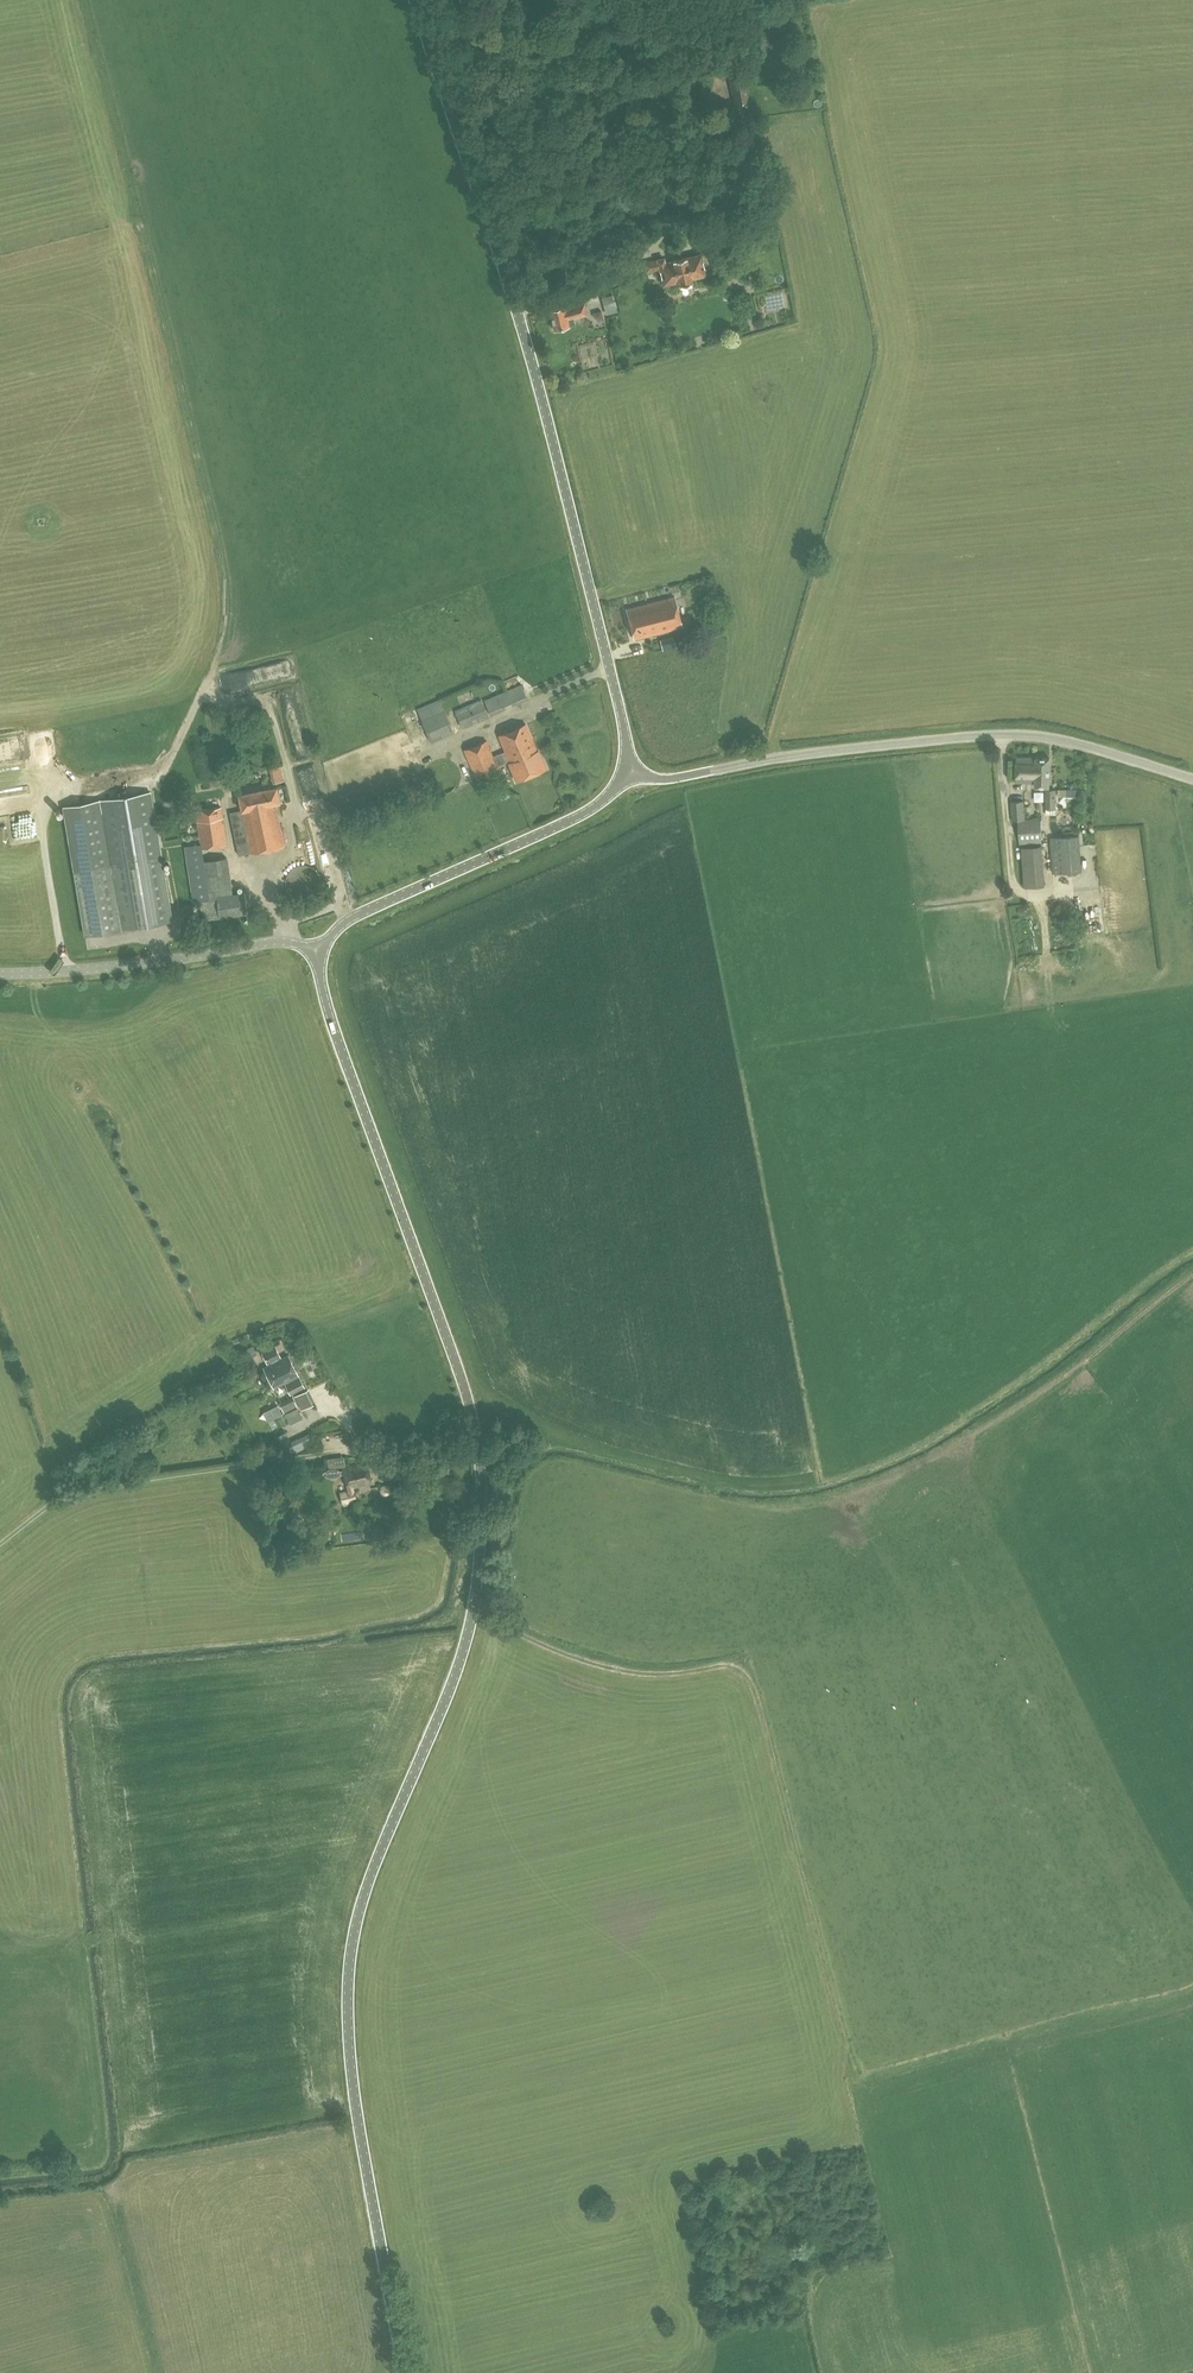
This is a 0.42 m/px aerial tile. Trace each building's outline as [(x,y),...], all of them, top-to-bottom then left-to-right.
[(729,79),(734,104),(748,100),(743,77),(729,79)] [(645,262),(647,272),(660,269),(663,285),(678,281),(679,285),(692,281),(691,278),(706,275),(701,254),(687,257),(673,260),(673,261),(665,263),(664,258),(645,262)] [(604,298),(608,314),(618,311),(614,296),(604,298)] [(550,311),(554,329),(569,325),(568,319),(588,315),(585,303),(565,308),(565,307),(550,311)] [(627,609),(635,639),(683,627),(675,597),(627,609)] [(485,700),(491,716),(528,700),(522,685),(485,700)] [(446,699),(405,712),(408,721),(425,716),(431,737),(455,730),(446,699)] [(455,710),(462,730),(489,718),(481,699),(455,710)] [(509,763),(516,781),(546,769),(539,751),(538,751),(527,724),(498,736),(505,752),(494,756),(487,740),(464,750),(475,778),(499,768),(498,766),(509,762),(509,763)] [(1050,758),(1037,758),(1017,757),(1017,782),(1036,783),(1036,786),(1050,787),(1050,758)] [(285,777),(284,762),(275,763),(276,778),(285,777)] [(322,785),(319,775),(302,780),(305,789),(322,785)] [(230,812),(238,855),(284,846),(275,803),(280,802),(277,786),(238,794),(241,810),(230,812)] [(86,934),(171,920),(151,792),(63,806),(86,934)] [(1019,820),(1020,843),(1042,842),(1041,818),(1025,819),(1024,801),(1012,801),(1013,820),(1019,820)] [(196,810),(201,848),(227,844),(222,806),(196,810)] [(173,830),(173,810),(158,811),(159,830),(173,830)] [(34,838),(32,828),(17,831),(19,840),(34,838)] [(1083,832),(1055,833),(1056,869),(1084,868),(1083,832)] [(1021,847),(1024,887),(1044,885),(1041,845),(1021,847)] [(187,863),(193,902),(200,901),(203,920),(248,913),(245,890),(233,892),(227,857),(187,863)] [(188,906),(191,921),(199,919),(196,905),(188,906)] [(318,909),(303,916),(306,923),(321,916),(318,909)] [(241,1357),(255,1350),(253,1345),(239,1353),(241,1357)] [(262,1352),(269,1364),(264,1367),(274,1387),(285,1382),(291,1394),(305,1386),(289,1354),(282,1358),(275,1345),(262,1352)] [(281,1404),(285,1412),(297,1406),(293,1398),(281,1404)] [(296,1444),(298,1449),(311,1443),(308,1437),(296,1444)] [(353,1487),(371,1483),(367,1462),(343,1468),(344,1470),(340,1470),(339,1470),(338,1469),(336,1469),(335,1468),(334,1468),(333,1468),(331,1468),(330,1468),(329,1469),(328,1469),(327,1469),(325,1470),(324,1471),(323,1471),(322,1472),(321,1473),(322,1474),(323,1475),(325,1475),(326,1476),(327,1476),(328,1477),(329,1477),(331,1477),(332,1477),(333,1477),(334,1477),(336,1477),(337,1476),(338,1476),(339,1475),(340,1474),(345,1473),(345,1475),(348,1491),(340,1492),(343,1502),(348,1501),(348,1499),(356,1498),(353,1487)]
